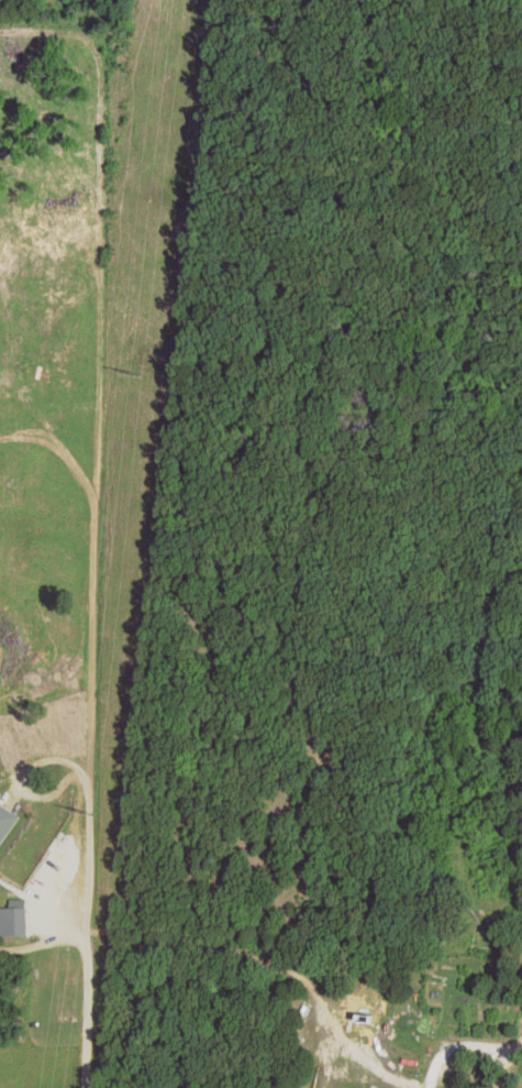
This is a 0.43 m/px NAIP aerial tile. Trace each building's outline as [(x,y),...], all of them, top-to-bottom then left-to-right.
[(0,802),(0,846),(20,816),(0,802)] [(27,906),(1,906),(1,935),(27,935),(27,906)]
